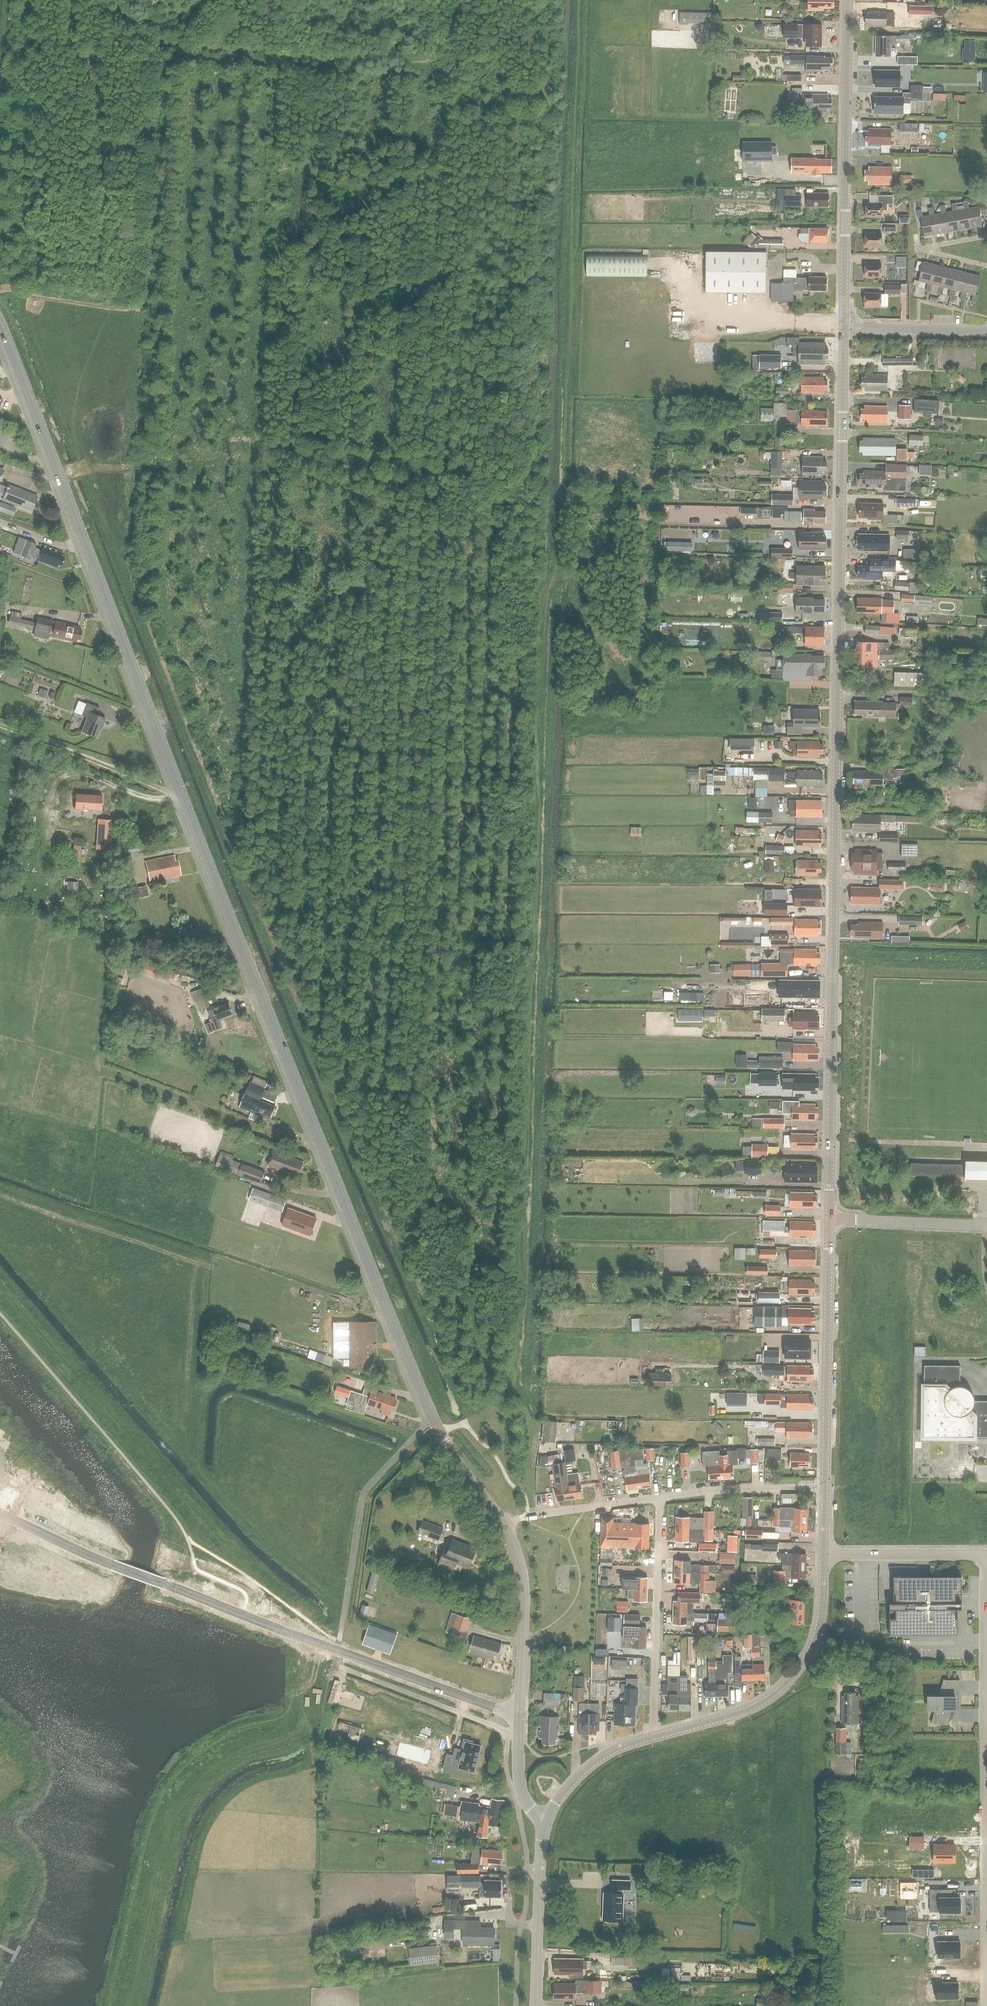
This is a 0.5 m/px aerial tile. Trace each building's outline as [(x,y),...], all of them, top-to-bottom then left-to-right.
[(834,9),(834,0),(808,0),(808,10),(823,11),(823,8),(834,9)] [(909,6),(909,15),(932,15),(932,7),(909,6)] [(868,24),(868,27),(887,27),(887,26),(894,27),(895,13),(887,13),(887,12),(868,12),(868,15),(865,14),(865,24),(868,24)] [(680,13),(679,25),(689,25),(689,13),(684,13),(680,13)] [(784,25),(784,39),(797,39),(803,39),(804,25),(798,25),(784,25)] [(822,26),(804,25),(803,39),(806,39),(806,47),(822,47),(822,26)] [(901,37),(876,37),(876,57),(894,57),(896,55),(896,51),(894,49),(891,49),(891,45),(896,45),(896,44),(901,44),(901,42),(909,42),(909,36),(901,36),(901,37)] [(975,41),(965,41),(964,49),(963,49),(962,62),(975,62),(975,41)] [(792,64),(806,64),(806,72),(822,72),(822,70),(833,70),(833,58),(825,58),(825,57),(806,57),(793,57),(792,64)] [(875,71),(875,87),(900,87),(900,72),(875,71)] [(903,98),(875,98),(875,113),(910,114),(911,101),(931,102),(932,88),(923,88),(923,86),(910,86),(910,94),(903,93),(903,98)] [(797,105),(804,105),(804,112),(828,112),(828,109),(832,109),(832,99),(828,99),(828,95),(802,95),(802,89),(787,88),(787,95),(792,95),(791,102),(798,103),(797,105)] [(899,132),(917,133),(918,125),(900,124),(899,132)] [(891,130),(869,129),(869,132),(865,132),(865,141),(868,142),(868,145),(891,145),(891,130)] [(742,143),(742,155),(742,162),(773,161),(772,142),(742,143)] [(820,173),(831,173),(831,161),(816,160),(792,159),(792,173),(812,173),(812,175),(820,176),(820,173)] [(892,168),(869,167),(869,171),(865,171),(865,181),(869,181),(869,185),(892,185),(892,168)] [(900,185),(912,185),(912,176),(900,176),(900,185)] [(807,207),(829,207),(829,194),(807,193),(807,207)] [(904,195),(900,197),(901,202),(905,204),(909,202),(909,197),(904,195)] [(801,197),(795,197),(785,196),(785,207),(801,207),(801,197)] [(882,218),(882,211),(887,211),(887,204),(893,205),(893,196),(878,196),(878,204),(866,204),(866,218),(882,218)] [(968,201),(963,202),(963,206),(964,210),(966,209),(970,228),(982,226),(979,207),(969,209),(968,201)] [(956,204),(951,204),(953,212),(955,211),(958,230),(970,228),(966,209),(964,210),(958,211),(957,207),(956,204)] [(945,206),(940,207),(940,208),(941,211),(941,214),(943,214),(947,233),(958,230),(955,211),(953,212),(946,213),(945,206)] [(933,208),(928,209),(930,216),(932,216),(935,235),(947,233),(943,214),(941,214),(935,215),(933,208)] [(922,210),(917,211),(918,219),(921,218),(924,237),(935,235),(932,216),(930,216),(923,217),(922,210)] [(801,234),(809,234),(808,243),(828,243),(828,229),(801,229),(801,234)] [(882,248),(882,234),(866,234),(866,248),(882,248)] [(753,248),(783,248),(783,240),(763,240),(758,235),(750,245),(753,248)] [(766,293),(767,253),(706,252),(706,292),(766,293)] [(923,262),(919,281),(928,284),(926,291),(931,292),(933,285),(930,284),(935,265),(923,262)] [(881,278),(882,264),(865,264),(865,277),(881,278)] [(935,265),(930,284),(933,285),(939,286),(937,294),(942,295),(944,288),(942,287),(947,268),(935,265)] [(942,287),(944,288),(950,289),(949,297),(954,298),(955,290),(953,290),(958,271),(947,268),(942,287)] [(953,290),(955,290),(962,292),(960,299),(965,301),(967,293),(965,293),(969,274),(958,271),(953,290)] [(965,293),(967,293),(973,295),(971,302),(976,304),(978,296),(976,295),(981,277),(969,274),(965,293)] [(827,291),(827,278),(809,278),(809,279),(784,278),(784,284),(772,284),(772,302),(793,302),(793,290),(809,291),(827,291)] [(901,293),(902,286),(885,286),(885,295),(901,295),(901,293)] [(881,308),(881,294),(865,294),(865,307),(881,308)] [(825,359),(828,359),(828,349),(825,349),(825,343),(799,343),(799,364),(825,365),(825,359)] [(782,369),(782,355),(760,355),(753,355),(752,371),(760,372),(760,368),(782,369)] [(865,387),(865,391),(888,391),(888,375),(865,375),(865,378),(862,378),(862,387),(865,387)] [(824,390),(827,390),(827,381),(824,381),(824,377),(801,377),(801,393),(824,394),(824,390)] [(939,414),(940,401),(915,399),(914,413),(939,414)] [(774,409),(773,417),(787,417),(788,417),(788,410),(788,404),(788,403),(774,403),(774,409)] [(865,419),(864,422),(887,423),(888,407),(865,406),(865,410),(861,410),(861,419),(865,419)] [(899,419),(911,420),(911,406),(899,406),(899,419)] [(787,417),(786,424),(797,424),(797,410),(788,410),(788,417),(787,417)] [(797,424),(801,424),(801,426),(814,427),(814,426),(827,426),(827,412),(819,411),(797,410),(797,424)] [(924,436),(910,435),(910,446),(923,446),(924,436)] [(864,452),(864,455),(895,455),(895,439),(864,439),(864,442),(861,442),(860,452),(864,452)] [(898,449),(897,460),(907,460),(908,449),(898,449)] [(782,469),(783,452),(771,451),(770,468),(782,469)] [(718,456),(707,456),(707,464),(718,464),(718,456)] [(823,472),(826,472),(827,462),(823,462),(823,457),(802,457),(802,474),(823,475),(823,472)] [(886,472),(863,471),(863,474),(860,474),(860,484),(863,484),(863,487),(886,488),(886,479),(906,479),(907,465),(886,465),(886,472)] [(919,466),(919,475),(931,475),(931,466),(919,466)] [(823,496),(826,496),(826,486),(823,486),(823,482),(822,482),(800,482),(800,499),(823,499),(823,496)] [(8,486),(7,488),(0,486),(0,494),(4,496),(2,501),(31,512),(37,496),(8,486)] [(794,495),(772,495),(772,505),(794,506),(794,495)] [(17,509),(0,502),(0,511),(14,517),(17,509)] [(867,518),(867,519),(883,520),(884,504),(859,503),(859,518),(867,518)] [(804,512),(788,511),(788,506),(773,506),(773,517),(781,517),(781,514),(784,514),(784,522),(803,522),(803,525),(814,525),(814,523),(826,523),(826,512),(815,511),(815,510),(804,510),(804,512)] [(896,539),(909,540),(909,532),(897,531),(896,539)] [(822,546),(825,546),(826,537),(822,537),(822,534),(800,533),(800,549),(822,550),(822,546)] [(889,536),(862,535),(858,535),(858,551),(889,551),(889,536)] [(43,546),(42,549),(35,547),(36,544),(19,537),(13,552),(30,559),(32,555),(39,558),(38,561),(58,568),(59,565),(62,566),(65,558),(61,557),(63,553),(43,546)] [(667,542),(667,551),(692,552),(692,542),(667,542)] [(793,549),(772,549),(772,558),(792,559),(793,549)] [(882,580),(882,576),(882,571),(895,571),(896,561),(896,560),(870,559),(870,566),(859,566),(858,577),(867,578),(869,580),(882,580)] [(797,567),(796,576),(796,585),(825,585),(825,567),(797,567)] [(897,591),(915,592),(915,587),(909,586),(909,583),(895,582),(895,586),(895,589),(895,590),(897,591)] [(778,592),(793,593),(793,584),(778,584),(778,592)] [(731,592),(731,602),(739,602),(739,592),(731,592)] [(914,602),(914,606),(932,607),(932,597),(914,596),(914,602)] [(814,612),(825,612),(825,600),(814,600),(814,598),(797,597),(796,613),(813,613),(814,612)] [(866,613),(866,614),(882,614),(882,613),(894,613),(894,600),(882,600),(882,598),(857,598),(857,613),(866,613)] [(782,613),(770,613),(770,621),(782,621),(782,613)] [(33,628),(34,623),(9,617),(8,623),(33,628)] [(977,618),(977,625),(986,626),(986,619),(977,618)] [(35,628),(35,629),(53,633),(52,637),(75,641),(76,638),(80,639),(81,631),(78,630),(79,627),(55,622),(55,623),(52,623),(52,622),(37,620),(35,628)] [(880,635),(880,627),(866,626),(865,634),(880,635)] [(824,628),(805,627),(805,645),(824,646),(824,628)] [(883,650),(889,650),(890,643),(857,642),(857,651),(877,652),(878,653),(883,654),(883,650)] [(889,650),(883,650),(883,654),(878,653),(877,652),(857,651),(856,666),(879,667),(879,660),(895,660),(895,650),(889,650)] [(754,652),(754,662),(772,662),(772,652),(754,652)] [(821,668),(824,668),(824,656),(811,656),(811,655),(784,654),(783,660),(783,670),(783,681),(807,681),(807,676),(821,676),(821,668)] [(896,674),(895,688),(928,688),(929,674),(896,674)] [(40,687),(37,695),(46,697),(48,689),(40,687)] [(912,697),(900,697),(900,705),(912,706),(912,697)] [(883,702),(863,702),(863,704),(855,704),(855,714),(863,714),(863,716),(882,717),(882,716),(896,717),(896,703),(883,703),(883,702)] [(97,716),(99,708),(86,703),(82,716),(88,718),(83,732),(97,737),(101,725),(103,726),(106,719),(97,716)] [(820,727),(820,710),(794,710),(794,724),(788,724),(788,734),(802,734),(802,727),(820,727)] [(764,734),(775,734),(775,726),(763,726),(764,734)] [(754,751),(754,739),(731,738),(731,751),(754,751)] [(823,754),(823,745),(820,745),(820,742),(798,741),(797,757),(820,757),(820,754),(823,754)] [(854,771),(854,784),(866,784),(866,786),(884,786),(884,778),(897,778),(897,775),(907,775),(907,769),(894,769),(894,767),(884,767),(884,772),(854,771)] [(754,768),(754,775),(769,775),(769,781),(785,781),(785,772),(785,768),(754,768)] [(714,784),(725,784),(726,772),(714,771),(714,784)] [(823,784),(823,774),(820,774),(820,771),(797,771),(797,772),(797,785),(797,787),(820,787),(820,784),(823,784)] [(785,781),(785,785),(797,785),(797,772),(785,772),(785,781)] [(76,794),(75,809),(101,811),(102,796),(76,794)] [(748,806),(756,807),(757,797),(749,796),(748,806)] [(822,801),(789,801),(789,812),(790,812),(790,817),(819,817),(819,814),(822,814),(822,801)] [(773,812),(759,812),(748,812),(747,822),(773,823),(773,812)] [(853,815),(853,831),(880,832),(881,822),(895,822),(895,816),(853,815)] [(112,851),(114,820),(99,819),(97,849),(112,851)] [(822,844),(822,834),(819,834),(819,831),(796,830),(796,846),(819,847),(819,844),(822,844)] [(899,842),(899,834),(880,834),(880,842),(899,842)] [(917,856),(918,844),(902,844),(901,856),(917,856)] [(785,846),(766,845),(766,854),(785,854),(785,846)] [(877,850),(856,850),(856,853),(853,853),(852,870),(856,871),(856,874),(877,874),(877,871),(883,871),(883,853),(877,853),(877,850)] [(134,864),(132,856),(120,859),(121,866),(134,864)] [(150,882),(182,875),(179,861),(176,861),(175,856),(146,862),(150,882)] [(765,860),(765,872),(774,872),(774,861),(774,860),(765,860)] [(821,873),(821,864),(818,864),(818,861),(796,860),(796,876),(818,876),(818,873),(821,873)] [(909,876),(909,865),(907,865),(907,863),(889,863),(889,870),(902,870),(902,876),(909,876)] [(880,888),(852,888),(852,904),(880,904),(881,889),(903,889),(903,880),(880,880),(880,888)] [(67,894),(77,894),(78,882),(68,882),(67,894)] [(141,898),(149,896),(146,886),(139,888),(141,898)] [(821,906),(821,890),(795,890),(795,906),(821,906)] [(787,915),(787,904),(765,904),(765,915),(787,915)] [(923,917),(900,916),(899,925),(923,926),(923,917)] [(820,933),(820,923),(817,923),(818,920),(795,920),(795,935),(817,936),(817,933),(820,933)] [(966,921),(960,924),(964,931),(966,930),(969,928),(966,921)] [(883,923),(860,922),(860,925),(851,925),(851,935),(855,935),(855,938),(883,938),(883,923)] [(771,935),(771,945),(789,945),(789,935),(771,935)] [(820,962),(820,953),(817,953),(817,950),(785,949),(785,961),(791,961),(793,962),(795,962),(794,965),(817,965),(817,962),(820,962)] [(711,964),(711,973),(720,973),(720,964),(711,964)] [(770,973),(787,973),(787,964),(770,964),(770,965),(763,965),(763,973),(763,976),(770,976),(770,973)] [(735,976),(751,976),(751,965),(735,965),(735,976)] [(751,976),(751,977),(763,976),(763,973),(763,965),(751,965),(751,976)] [(172,978),(173,968),(165,968),(164,977),(172,978)] [(780,981),(780,998),(817,998),(817,995),(819,995),(819,985),(817,985),(817,982),(780,981)] [(197,992),(192,994),(195,1002),(197,1002),(200,1011),(207,1008),(212,1021),(208,1022),(205,1024),(208,1033),(221,1028),(217,1019),(232,1014),(228,1005),(215,1010),(213,1007),(210,1009),(203,990),(197,992)] [(673,992),(665,992),(664,1000),(673,1000),(673,992)] [(691,992),(690,1000),(703,1001),(703,993),(691,992)] [(768,994),(748,994),(748,1003),(768,1003),(768,994)] [(762,1008),(762,1021),(780,1021),(780,1022),(784,1023),(784,1021),(785,1021),(785,1009),(762,1008)] [(819,1026),(819,1016),(817,1016),(817,1013),(793,1013),(793,1018),(789,1018),(789,1026),(793,1026),(793,1029),(816,1029),(816,1026),(819,1026)] [(793,1045),(793,1040),(778,1040),(778,1052),(793,1052),(793,1060),(816,1061),(816,1058),(819,1058),(819,1048),(816,1048),(816,1045),(793,1045)] [(747,1067),(747,1054),(736,1054),(736,1067),(747,1067)] [(783,1068),(784,1057),(759,1057),(759,1068),(783,1068)] [(777,1081),(777,1072),(759,1072),(759,1077),(759,1084),(759,1086),(777,1086),(777,1084),(777,1081)] [(815,1088),(818,1088),(818,1078),(815,1078),(815,1075),(782,1075),(782,1087),(792,1087),(792,1091),(815,1091),(815,1088)] [(270,1117),(274,1107),(260,1102),(265,1089),(250,1083),(240,1108),(262,1117),(264,1115),(270,1117)] [(799,1101),(793,1101),(783,1101),(783,1114),(792,1114),(792,1120),(815,1121),(815,1118),(818,1118),(818,1107),(815,1107),(815,1104),(799,1104),(799,1101)] [(764,1128),(784,1128),(785,1118),(764,1118),(764,1127),(764,1128)] [(817,1147),(817,1137),(814,1137),(815,1135),(792,1134),(792,1149),(814,1150),(814,1147),(817,1147)] [(752,1144),(752,1157),(768,1157),(768,1144),(752,1144)] [(298,1174),(302,1163),(294,1160),(293,1159),(272,1151),(267,1165),(286,1172),(288,1170),(298,1174)] [(238,1176),(242,1165),(220,1157),(216,1168),(238,1176)] [(761,1160),(745,1160),(745,1174),(761,1174),(761,1160)] [(986,1179),(986,1162),(983,1162),(983,1164),(965,1163),(965,1165),(911,1163),(911,1175),(965,1176),(965,1178),(986,1179)] [(809,1164),(809,1163),(804,1163),(804,1164),(785,1163),(785,1182),(817,1182),(817,1167),(812,1167),(812,1164),(809,1164)] [(242,1165),(238,1176),(261,1184),(265,1174),(242,1165)] [(254,1189),(250,1199),(283,1211),(286,1200),(280,1198),(254,1189)] [(816,1206),(817,1195),(814,1195),(814,1193),(791,1192),(790,1208),(813,1209),(814,1206),(816,1206)] [(765,1215),(781,1215),(781,1206),(765,1205),(765,1215)] [(288,1209),(287,1210),(282,1226),(310,1236),(316,1219),(291,1210),(288,1209)] [(763,1220),(763,1231),(784,1231),(784,1232),(790,1233),(790,1237),(813,1238),(813,1235),(816,1235),(816,1224),(813,1224),(813,1222),(790,1221),(790,1227),(785,1227),(785,1221),(763,1220)] [(746,1260),(746,1248),(735,1248),(735,1260),(746,1260)] [(760,1258),(776,1259),(776,1250),(760,1250),(760,1258)] [(815,1264),(815,1254),(812,1254),(812,1251),(790,1251),(790,1266),(812,1266),(812,1263),(815,1264)] [(768,1267),(747,1266),(747,1275),(767,1275),(768,1267)] [(815,1292),(815,1283),(812,1282),(812,1280),(789,1280),(789,1295),(812,1295),(812,1292),(815,1292)] [(759,1293),(759,1302),(759,1303),(780,1303),(780,1293),(759,1292),(759,1293)] [(756,1308),(755,1325),(782,1326),(782,1317),(788,1318),(788,1309),(789,1309),(789,1306),(788,1306),(782,1305),(782,1308),(756,1308)] [(811,1309),(789,1309),(788,1309),(788,1318),(788,1324),(811,1324),(811,1321),(814,1321),(814,1311),(811,1311),(811,1309)] [(372,1359),(375,1359),(375,1322),(349,1323),(349,1358),(350,1358),(350,1368),(359,1368),(359,1371),(372,1370),(372,1359)] [(786,1340),(785,1357),(800,1357),(801,1358),(807,1358),(808,1358),(810,1358),(811,1340),(786,1340)] [(926,1357),(926,1347),(914,1347),(914,1357),(926,1357)] [(779,1363),(780,1352),(763,1352),(763,1362),(779,1363)] [(784,1375),(784,1365),(764,1365),(764,1375),(784,1375)] [(923,1436),(986,1437),(986,1401),(975,1401),(974,1396),(972,1392),(969,1389),(965,1387),(960,1386),(961,1366),(924,1365),(923,1436)] [(813,1379),(814,1369),(811,1368),(811,1366),(788,1366),(787,1381),(810,1382),(811,1379),(813,1379)] [(656,1373),(649,1373),(649,1387),(672,1387),(672,1373),(664,1373),(656,1373)] [(337,1385),(334,1394),(348,1399),(351,1390),(337,1385)] [(394,1410),(397,1403),(394,1402),(396,1398),(372,1390),(371,1391),(364,1389),(362,1394),(351,1390),(347,1404),(365,1410),(367,1406),(382,1411),(381,1414),(389,1417),(391,1409),(394,1410)] [(747,1393),(737,1393),(737,1404),(747,1404),(747,1393)] [(781,1405),(781,1394),(765,1394),(765,1404),(765,1405),(780,1405),(781,1405)] [(787,1394),(787,1408),(787,1410),(810,1410),(810,1407),(813,1407),(813,1397),(810,1397),(810,1394),(787,1394)] [(751,1417),(763,1418),(763,1413),(758,1412),(758,1408),(751,1408),(751,1417)] [(555,1442),(557,1421),(545,1420),(543,1441),(555,1442)] [(809,1423),(770,1423),(770,1429),(780,1429),(779,1431),(787,1431),(787,1438),(809,1438),(809,1435),(812,1435),(812,1425),(809,1425),(809,1423)] [(565,1463),(576,1461),(574,1449),(563,1451),(565,1463)] [(639,1489),(635,1460),(635,1456),(634,1451),(634,1449),(618,1450),(618,1451),(610,1451),(612,1469),(624,1467),(624,1471),(623,1471),(624,1476),(625,1476),(627,1491),(639,1489)] [(733,1478),(733,1465),(738,1465),(737,1449),(719,1449),(719,1451),(720,1458),(721,1479),(733,1478)] [(758,1449),(746,1449),(747,1463),(758,1463),(758,1449)] [(767,1460),(769,1460),(781,1460),(781,1449),(767,1449),(767,1460)] [(635,1460),(644,1459),(643,1450),(634,1451),(635,1456),(635,1460),(639,1489),(652,1487),(650,1474),(648,1463),(644,1464),(643,1459),(635,1460)] [(709,1480),(721,1479),(720,1458),(719,1451),(702,1452),(703,1468),(708,1467),(709,1480)] [(681,1468),(689,1467),(688,1453),(680,1453),(681,1468)] [(809,1467),(810,1453),(790,1453),(790,1467),(801,1467),(801,1466),(809,1467)] [(558,1501),(570,1499),(565,1462),(553,1464),(558,1501)] [(565,1462),(570,1499),(582,1498),(579,1477),(575,1477),(575,1474),(567,1475),(565,1462)] [(742,1498),(742,1518),(753,1518),(753,1497),(742,1498)] [(773,1515),(773,1519),(782,1520),(792,1520),(807,1520),(808,1509),(774,1507),(774,1508),(774,1512),(773,1515)] [(713,1512),(705,1512),(704,1518),(676,1517),(676,1529),(694,1529),(704,1530),(713,1530),(713,1512)] [(628,1535),(649,1536),(649,1524),(611,1523),(611,1518),(602,1518),(602,1527),(602,1535),(628,1535)] [(773,1519),(773,1527),(781,1527),(792,1527),(791,1532),(807,1532),(807,1520),(792,1520),(782,1520),(773,1519)] [(439,1540),(443,1528),(423,1520),(418,1532),(439,1540)] [(713,1530),(704,1530),(694,1529),(676,1529),(676,1541),(700,1542),(700,1540),(704,1540),(704,1537),(704,1541),(713,1541),(713,1530)] [(746,1529),(746,1538),(762,1538),(762,1530),(746,1529)] [(649,1548),(649,1536),(628,1535),(602,1535),(601,1565),(613,1565),(613,1547),(649,1548)] [(738,1552),(738,1537),(729,1536),(729,1552),(738,1552)] [(455,1569),(457,1562),(469,1567),(476,1549),(453,1540),(450,1548),(446,1547),(440,1564),(455,1569)] [(716,1544),(700,1543),(699,1551),(716,1552),(716,1544)] [(762,1550),(762,1551),(778,1551),(778,1543),(763,1543),(763,1544),(762,1550)] [(720,1564),(735,1564),(735,1553),(720,1553),(720,1564)] [(783,1565),(806,1566),(806,1554),(779,1553),(779,1560),(783,1560),(783,1565)] [(717,1573),(717,1565),(691,1565),(691,1561),(675,1560),(675,1572),(702,1573),(717,1573)] [(805,1578),(806,1566),(783,1565),(783,1571),(774,1571),(774,1584),(768,1583),(768,1588),(787,1588),(787,1577),(805,1578)] [(717,1582),(717,1576),(717,1573),(709,1573),(702,1573),(675,1572),(674,1584),(700,1584),(700,1592),(713,1592),(713,1582),(717,1582)] [(747,1575),(747,1584),(757,1584),(757,1575),(747,1575)] [(962,1609),(962,1576),(894,1576),(894,1594),(896,1594),(896,1603),(890,1603),(890,1635),(958,1635),(958,1618),(956,1618),(956,1609),(962,1609)] [(647,1590),(648,1577),(623,1577),(623,1589),(629,1589),(647,1590)] [(647,1602),(647,1590),(629,1589),(629,1597),(634,1597),(634,1601),(647,1602)] [(680,1592),(680,1593),(680,1601),(674,1601),(674,1613),(693,1613),(694,1601),(700,1601),(700,1593),(680,1592)] [(628,1600),(617,1600),(617,1611),(628,1611),(628,1600)] [(789,1600),(789,1612),(804,1612),(805,1600),(789,1600)] [(362,1605),(360,1615),(367,1617),(370,1607),(362,1605)] [(804,1624),(804,1612),(789,1612),(788,1623),(804,1624)] [(708,1614),(693,1613),(674,1613),(673,1625),(689,1625),(693,1625),(693,1621),(707,1621),(708,1614)] [(458,1615),(452,1634),(464,1637),(469,1618),(458,1615)] [(646,1648),(647,1627),(640,1627),(640,1615),(624,1615),(624,1640),(632,1640),(632,1648),(646,1648)] [(621,1618),(608,1617),(608,1631),(621,1632),(621,1618)] [(735,1633),(735,1620),(718,1619),(717,1632),(735,1633)] [(385,1645),(392,1626),(373,1620),(366,1639),(385,1645)] [(752,1656),(752,1648),(751,1635),(743,1636),(744,1648),(745,1648),(745,1657),(752,1656)] [(499,1657),(502,1644),(474,1637),(470,1653),(495,1660),(496,1656),(499,1657)] [(688,1657),(696,1657),(696,1637),(688,1637),(688,1657)] [(668,1661),(668,1665),(680,1665),(680,1652),(674,1652),(674,1661),(668,1661)] [(716,1671),(717,1696),(728,1696),(728,1673),(732,1673),(733,1655),(723,1655),(723,1662),(716,1662),(716,1661),(716,1671)] [(742,1677),(742,1681),(754,1680),(753,1664),(742,1665),(742,1656),(735,1657),(735,1673),(739,1673),(739,1677),(742,1677)] [(716,1671),(716,1661),(709,1661),(709,1681),(705,1681),(705,1696),(717,1696),(716,1671)] [(753,1664),(754,1680),(765,1679),(764,1664),(753,1664)] [(668,1665),(668,1676),(680,1676),(680,1665),(668,1665)] [(575,1676),(574,1688),(585,1688),(585,1677),(575,1676)] [(668,1695),(668,1710),(680,1710),(680,1695),(680,1676),(668,1676),(668,1686),(669,1686),(669,1695),(668,1695)] [(680,1695),(680,1710),(691,1710),(691,1684),(687,1684),(687,1676),(680,1676),(680,1695)] [(955,1709),(956,1696),(953,1696),(960,1680),(943,1680),(939,1696),(929,1696),(925,1709),(935,1709),(931,1724),(947,1724),(952,1709),(955,1709)] [(573,1702),(584,1702),(585,1688),(574,1688),(573,1688),(573,1702)] [(633,1722),(635,1722),(636,1704),(638,1705),(638,1689),(626,1688),(625,1704),(615,1704),(614,1721),(617,1721),(617,1724),(632,1725),(633,1722)] [(855,1693),(846,1693),(845,1696),(843,1696),(842,1723),(858,1724),(858,1696),(855,1696),(855,1693)] [(569,1700),(570,1695),(544,1694),(544,1699),(544,1708),(554,1709),(554,1706),(558,1707),(560,1700),(569,1700)] [(580,1703),(579,1713),(590,1713),(590,1704),(580,1703)] [(425,1708),(424,1711),(434,1713),(432,1720),(443,1723),(446,1713),(425,1708)] [(590,1713),(579,1713),(579,1731),(581,1731),(581,1734),(589,1734),(590,1713)] [(599,1731),(600,1714),(596,1713),(590,1713),(589,1734),(597,1734),(597,1731),(599,1731)] [(557,1744),(558,1717),(540,1717),(539,1743),(557,1744)] [(846,1743),(846,1741),(846,1728),(836,1728),(836,1743),(846,1743)] [(463,1770),(474,1772),(481,1746),(471,1744),(472,1742),(464,1740),(462,1749),(463,1750),(460,1763),(446,1759),(443,1771),(462,1776),(463,1770)] [(846,1754),(846,1745),(846,1743),(836,1743),(836,1755),(846,1755),(846,1754)] [(398,1758),(428,1766),(431,1752),(401,1744),(398,1758)] [(446,1790),(447,1785),(424,1779),(423,1785),(446,1790)] [(502,1827),(506,1799),(494,1798),(493,1807),(482,1806),(482,1804),(463,1802),(460,1819),(481,1823),(479,1835),(489,1837),(490,1825),(502,1827)] [(374,1831),(384,1831),(384,1822),(374,1821),(374,1831)] [(914,1838),(914,1850),(924,1849),(924,1838),(914,1838)] [(436,1844),(436,1851),(444,1852),(445,1845),(436,1844)] [(934,1847),(934,1863),(955,1863),(955,1847),(934,1847)] [(502,1864),(503,1852),(473,1849),(471,1864),(459,1863),(459,1871),(479,1872),(479,1864),(483,1863),(483,1864),(490,1865),(490,1862),(502,1864)] [(448,1886),(462,1885),(462,1875),(447,1876),(448,1886)] [(462,1875),(462,1885),(462,1887),(481,1887),(481,1876),(462,1875)] [(501,1896),(502,1880),(486,1879),(486,1895),(501,1896)] [(604,1893),(603,1920),(623,1921),(624,1894),(623,1894),(624,1890),(630,1890),(631,1881),(613,1880),(612,1889),(613,1889),(612,1893),(604,1893)] [(930,1889),(930,1912),(939,1912),(939,1897),(949,1897),(949,1889),(930,1889)] [(939,1897),(939,1912),(960,1912),(960,1897),(949,1897),(939,1897)] [(907,1912),(887,1912),(887,1920),(907,1920),(907,1912)] [(481,1928),(481,1922),(445,1921),(445,1938),(454,1938),(454,1929),(465,1929),(465,1943),(496,1944),(496,1928),(481,1928)] [(363,1944),(350,1945),(352,1957),(364,1956),(364,1957),(386,1955),(384,1939),(362,1941),(363,1944)] [(938,1942),(938,1957),(960,1957),(960,1941),(938,1942)] [(438,1945),(409,1948),(411,1966),(440,1963),(438,1945)] [(625,1966),(625,1958),(613,1957),(613,1965),(625,1966)] [(632,1958),(632,1966),(644,1966),(644,1958),(632,1958)] [(584,1959),(554,1959),(554,1975),(569,1975),(569,1978),(583,1978),(583,1965),(588,1965),(588,1960),(584,1960),(584,1959)] [(576,1983),(554,1983),(554,1999),(576,1999),(576,1992),(601,1992),(601,1980),(576,1980),(576,1983)] [(642,1982),(633,1982),(633,1983),(633,1986),(633,1990),(642,1990),(642,1982)] [(936,1983),(936,1998),(958,1999),(958,1983),(936,1983)]
